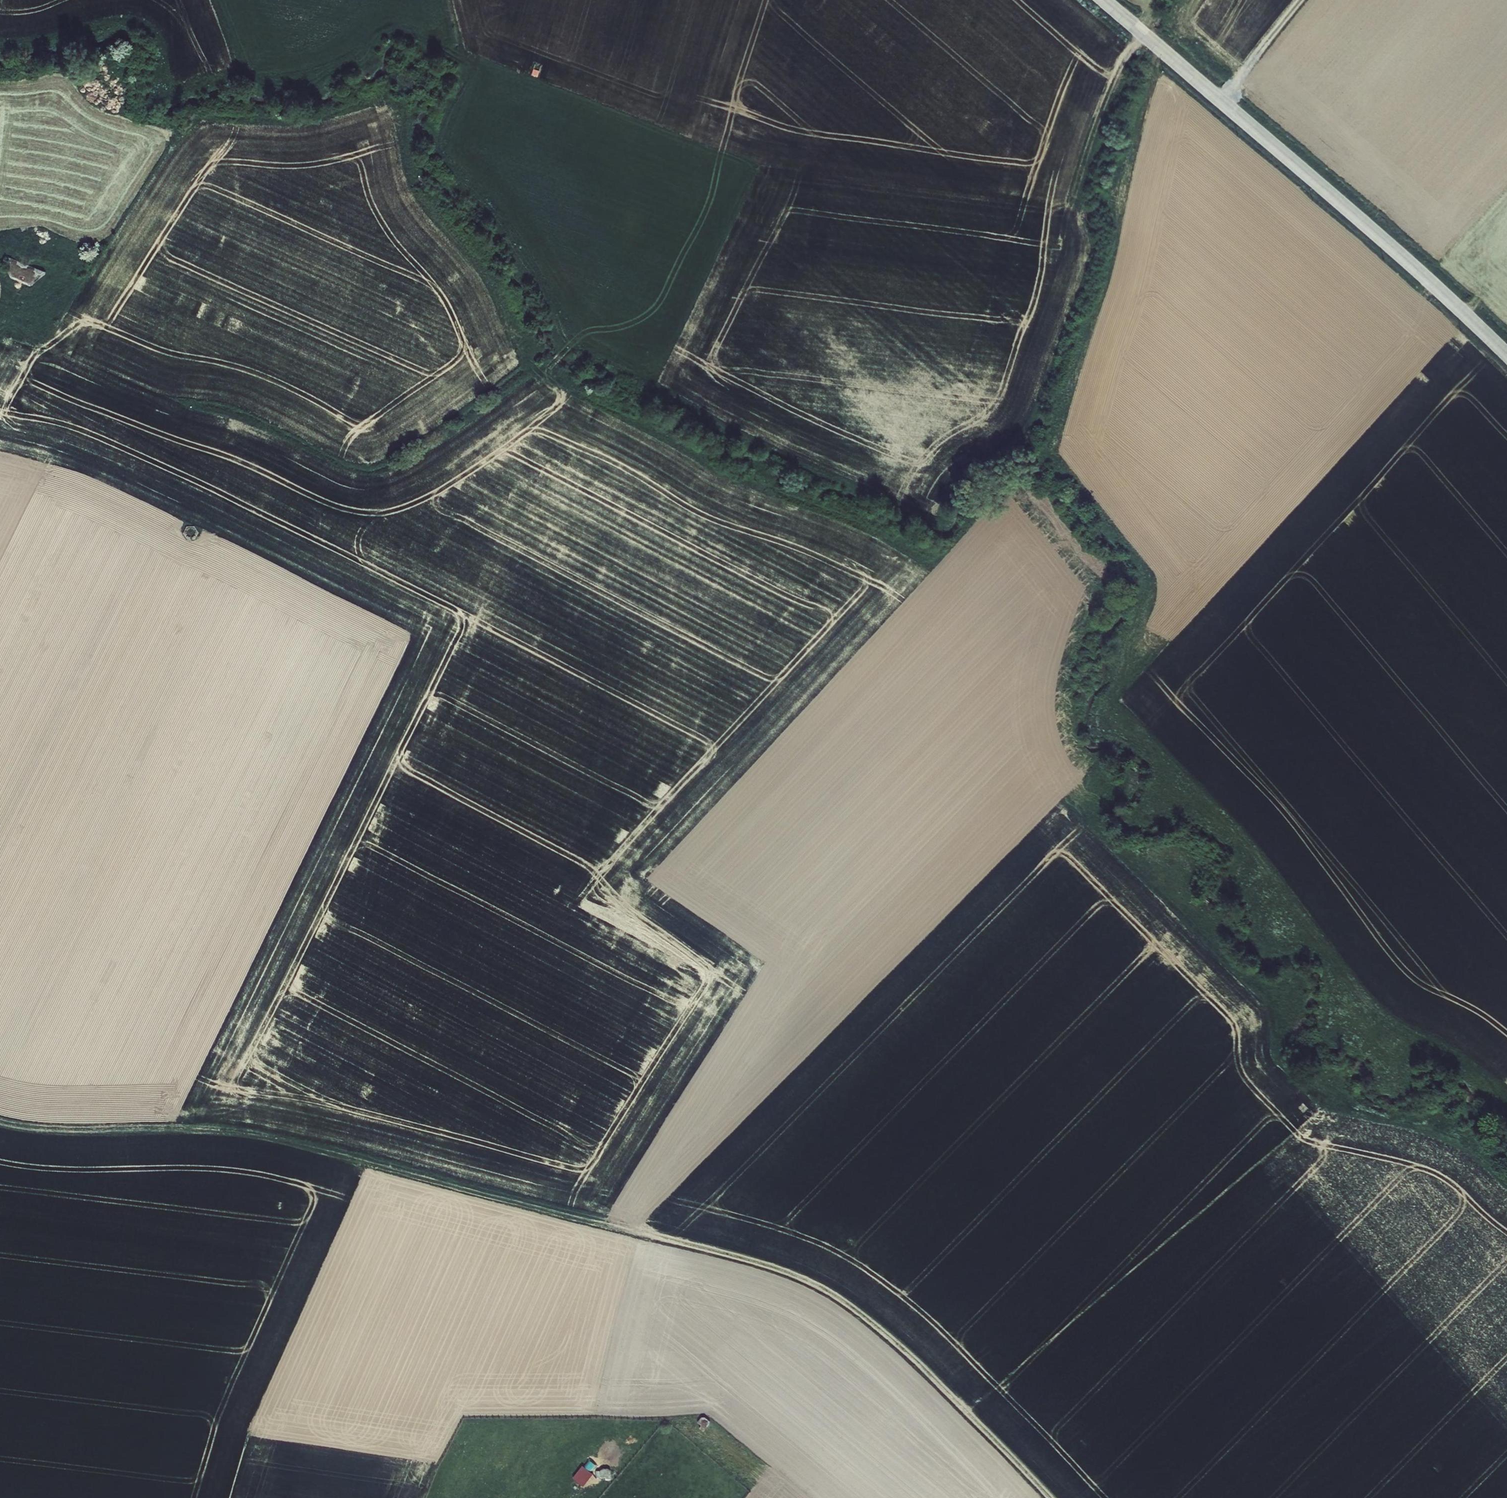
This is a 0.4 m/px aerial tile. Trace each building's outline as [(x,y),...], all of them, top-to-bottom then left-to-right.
[(33,284),(36,283),(45,275),(45,274),(46,273),(46,272),(46,271),(10,257),(9,257),(8,259),(9,272),(9,274),(10,277),(20,281),(22,282),(23,282),(24,283),(26,283),(27,284),(31,285),(33,284)] [(188,528),(185,535),(190,541),(196,542),(200,535),(196,528),(188,528)] [(706,1417),(703,1417),(698,1422),(702,1425),(700,1428),(704,1431),(711,1424),(711,1421),(706,1417)] [(594,1473),(583,1465),(578,1472),(588,1480),(594,1473)] [(603,1468),(601,1471),(601,1477),(606,1477),(607,1480),(611,1480),(612,1470),(609,1468),(603,1468)]
